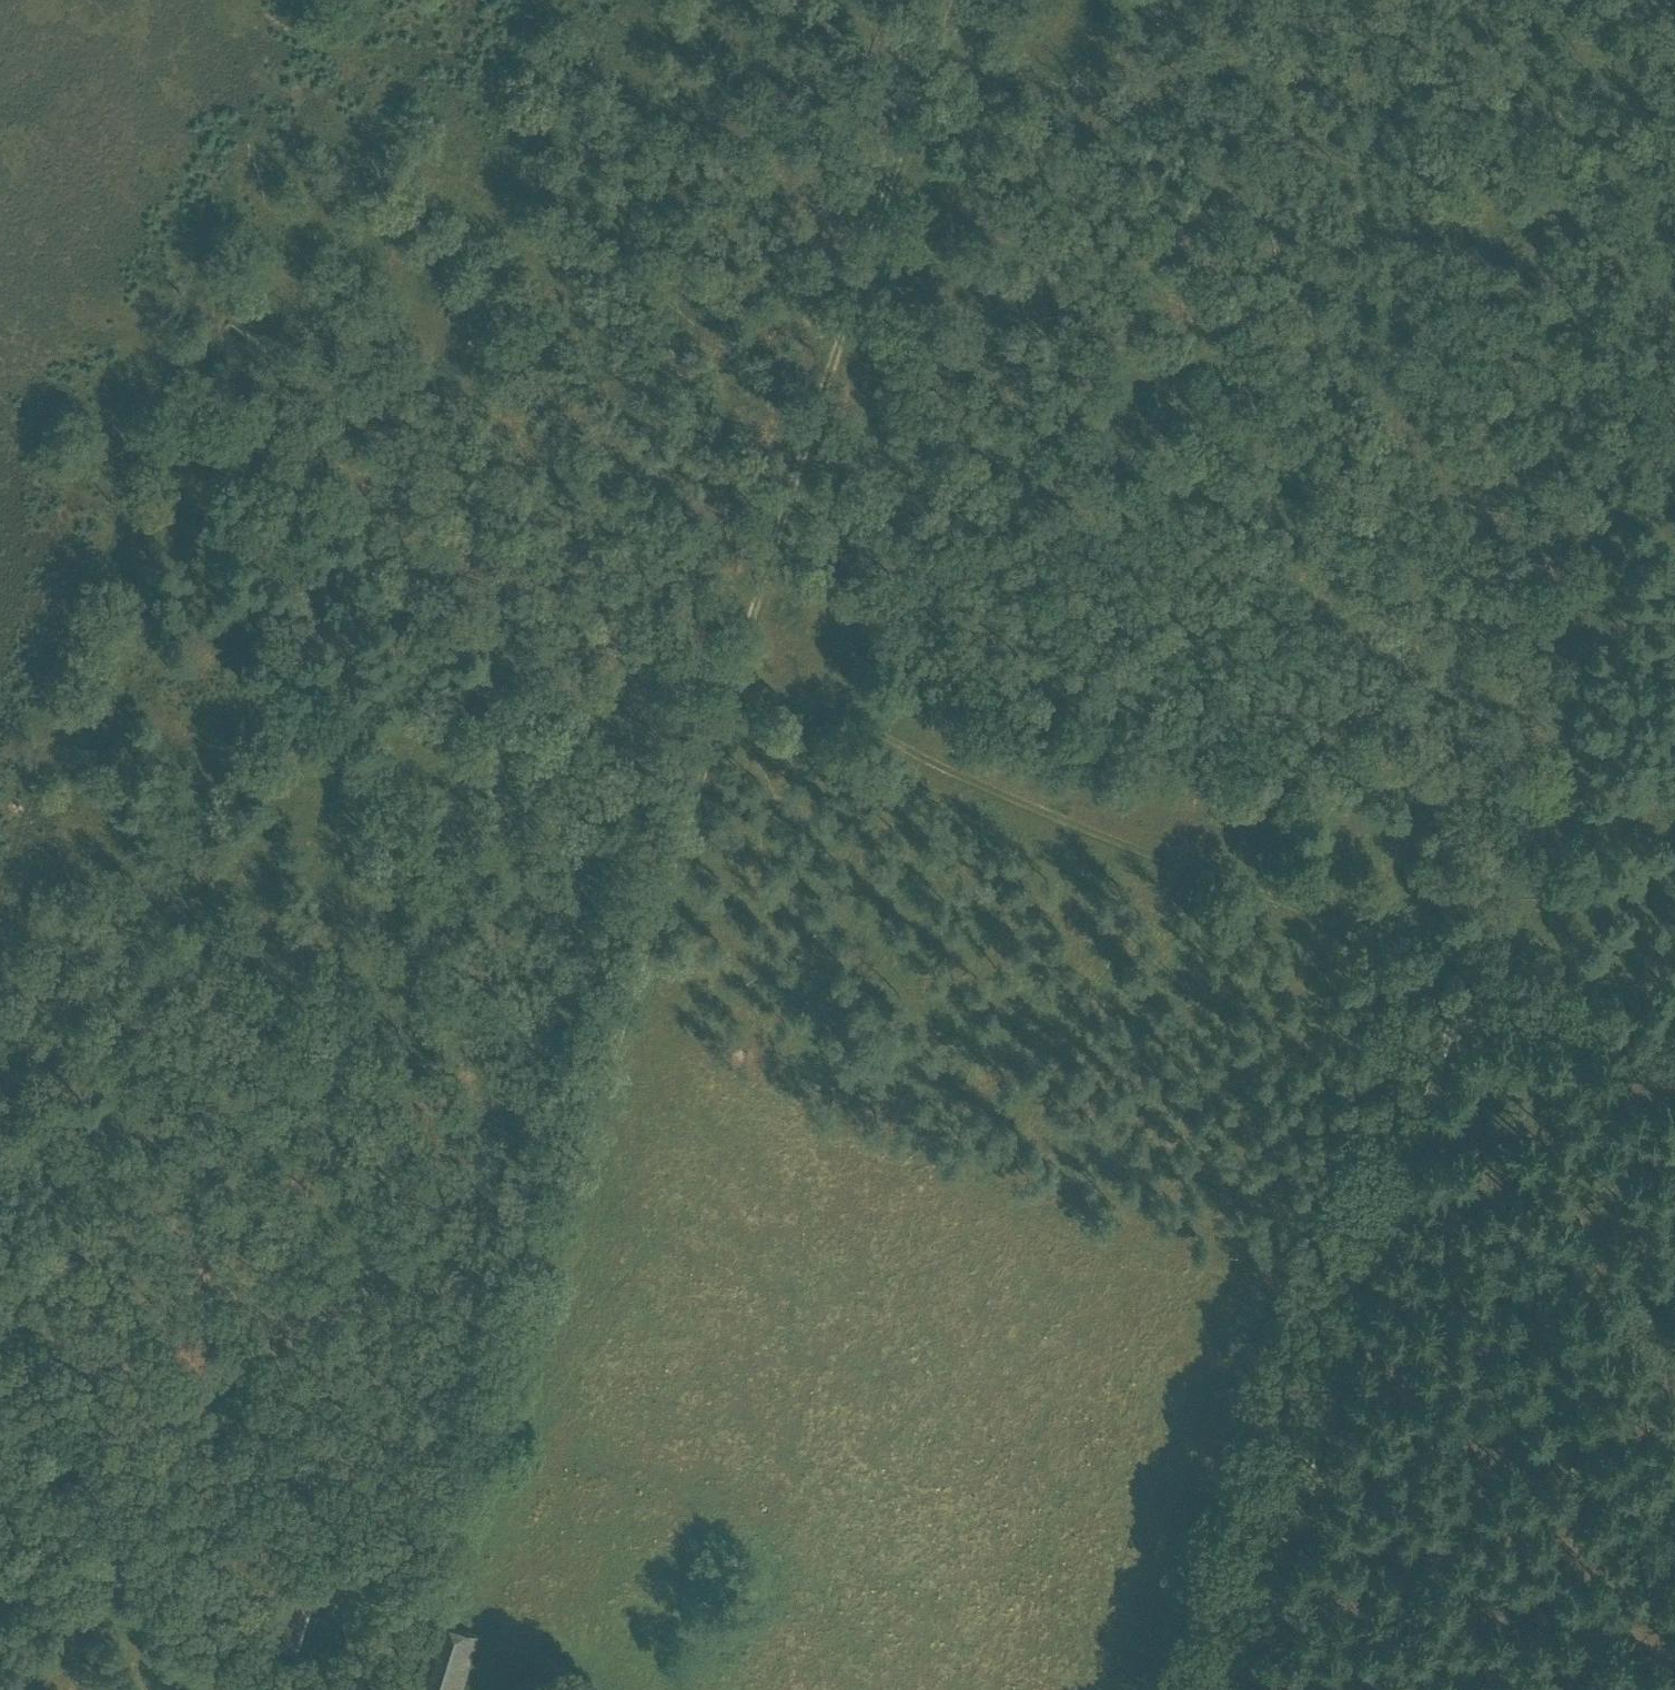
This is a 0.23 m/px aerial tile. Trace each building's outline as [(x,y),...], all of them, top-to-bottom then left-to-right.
[(414,1684),(430,1689),(462,1689),(479,1636),(434,1624),(414,1684)]
